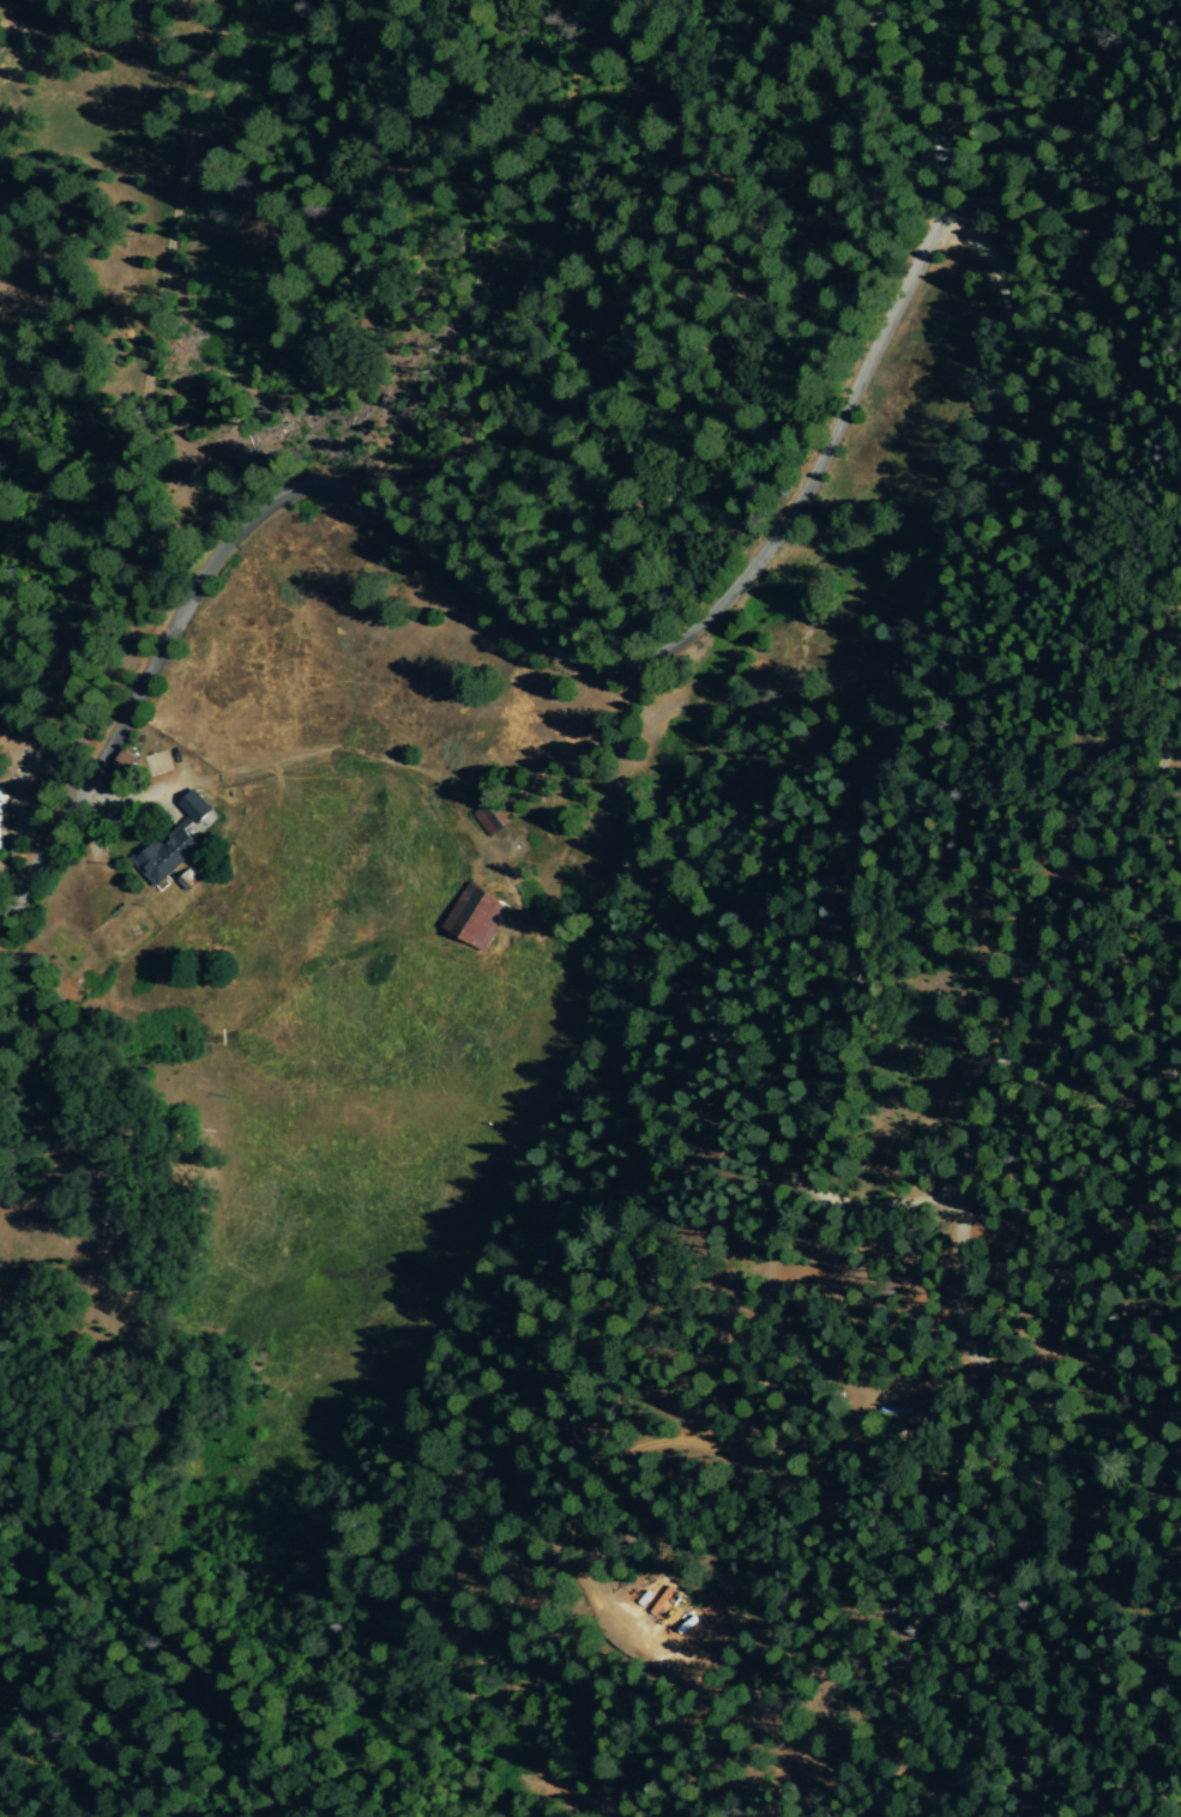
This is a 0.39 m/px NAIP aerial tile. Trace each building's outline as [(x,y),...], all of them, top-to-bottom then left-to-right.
[(129,858),(158,888),(203,846),(195,838),(219,815),(194,788),(174,808),(185,820),(161,843),(153,836),(129,858)]
